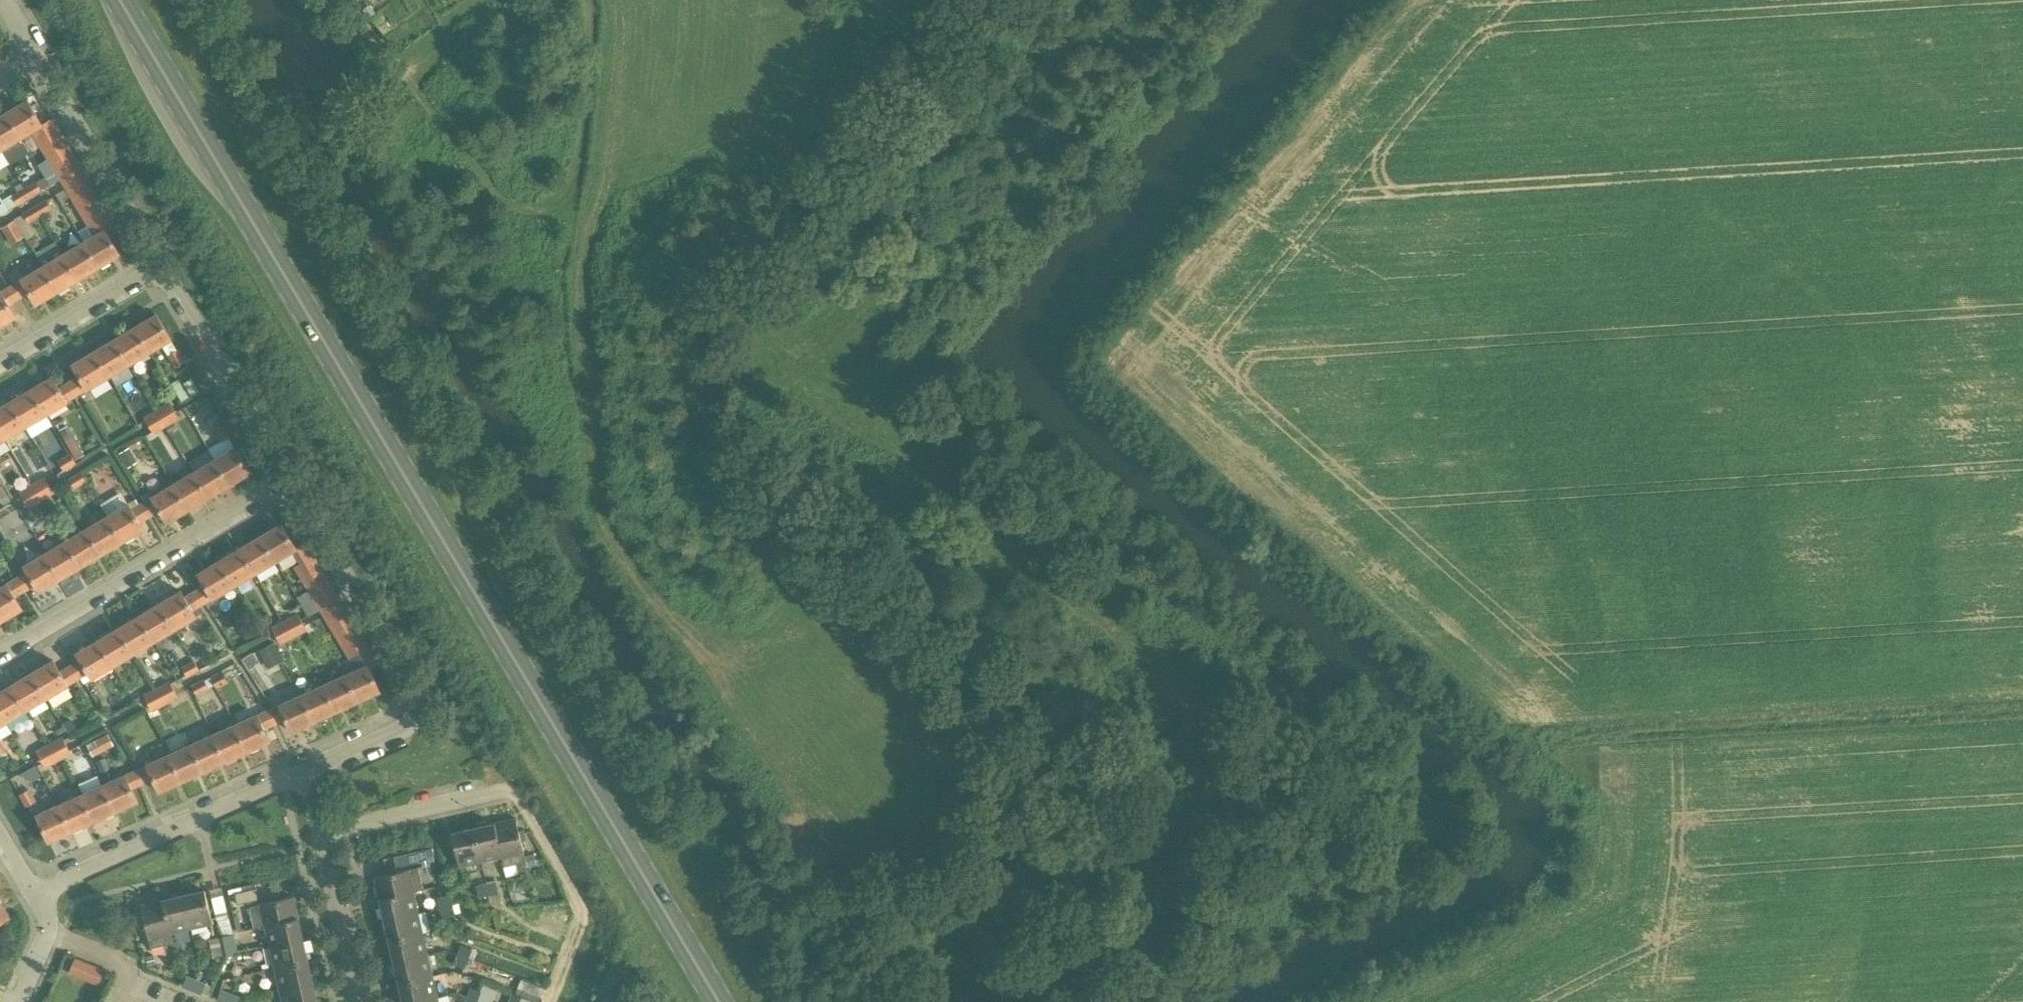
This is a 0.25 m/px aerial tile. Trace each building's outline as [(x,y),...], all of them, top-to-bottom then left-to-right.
[(27,100),(6,113),(21,138),(31,132),(36,141),(59,128),(53,117),(42,124),(27,100)] [(0,116),(0,149),(0,150),(21,138),(6,113),(0,116)] [(64,137),(59,128),(36,141),(42,151),(64,137)] [(64,137),(42,151),(47,158),(48,160),(70,147),(64,137)] [(76,156),(70,147),(48,160),(54,170),(76,156)] [(54,170),(54,171),(59,179),(82,166),(76,156),(54,170)] [(37,164),(45,177),(50,185),(59,179),(54,171),(54,170),(48,160),(47,158),(37,164)] [(88,175),(82,166),(59,179),(50,185),(49,186),(51,189),(61,183),(62,184),(53,190),(56,194),(88,175)] [(93,185),(88,175),(56,194),(60,202),(70,197),(71,198),(93,185)] [(24,189),(30,198),(42,191),(36,181),(24,189)] [(93,185),(71,198),(77,208),(99,194),(93,185)] [(30,198),(24,189),(12,196),(18,205),(30,198)] [(105,204),(99,194),(77,208),(82,217),(105,204)] [(2,198),(0,196),(0,214),(8,209),(2,198)] [(35,206),(40,216),(52,208),(46,199),(35,206)] [(105,204),(82,217),(88,227),(111,213),(105,204)] [(40,216),(35,206),(23,213),(28,223),(40,216)] [(111,213),(88,227),(94,236),(84,242),(98,267),(119,254),(105,230),(117,224),(111,213)] [(1,226),(11,243),(24,236),(13,219),(1,226)] [(38,249),(43,259),(63,249),(57,239),(38,249)] [(84,242),(63,254),(78,279),(98,267),(84,242)] [(63,254),(43,266),(57,291),(78,279),(63,254)] [(43,266),(24,278),(17,266),(6,272),(14,285),(12,286),(19,298),(29,292),(36,304),(57,291),(43,266)] [(12,286),(1,292),(1,291),(0,291),(0,325),(15,316),(8,304),(19,298),(12,286)] [(156,314),(135,327),(149,351),(170,338),(156,314)] [(149,351),(135,327),(114,339),(129,363),(130,363),(134,370),(145,364),(140,356),(149,351)] [(129,363),(114,339),(94,352),(108,376),(129,363)] [(168,354),(175,366),(185,360),(178,348),(168,354)] [(79,376),(69,382),(76,394),(108,376),(94,352),(72,364),(79,376)] [(76,394),(69,382),(59,388),(52,376),(31,389),(45,414),(67,401),(66,401),(76,394)] [(191,377),(183,382),(191,395),(199,390),(191,377)] [(189,396),(178,378),(171,383),(181,400),(189,396)] [(31,389),(10,401),(25,426),(45,414),(31,389)] [(10,401),(0,407),(0,431),(4,438),(25,426),(10,401)] [(169,402),(156,409),(161,418),(174,410),(169,402)] [(161,418),(156,409),(144,417),(149,425),(161,418)] [(179,418),(174,410),(161,418),(166,426),(179,418)] [(161,418),(149,425),(154,434),(166,426),(161,418)] [(83,455),(67,425),(66,425),(64,421),(57,425),(59,429),(75,459),(83,455)] [(213,429),(220,442),(229,436),(230,436),(223,424),(213,429)] [(209,450),(214,459),(229,484),(250,471),(230,437),(209,450)] [(136,457),(128,445),(120,450),(127,463),(136,457)] [(59,460),(64,470),(76,463),(70,454),(59,460)] [(214,459),(194,471),(208,496),(229,484),(214,459)] [(69,478),(74,488),(86,481),(81,471),(69,478)] [(194,471),(173,484),(188,508),(208,496),(194,471)] [(37,492),(50,484),(45,476),(32,484),(37,492)] [(37,492),(32,484),(19,491),(24,500),(37,492)] [(50,484),(37,492),(42,500),(54,493),(50,484)] [(173,484),(152,496),(149,491),(141,496),(145,502),(142,504),(149,515),(159,509),(167,521),(188,508),(173,484)] [(37,492),(24,500),(29,508),(42,500),(37,492)] [(128,503),(107,516),(122,541),(143,528),(139,522),(149,515),(142,504),(132,510),(128,503)] [(107,516),(86,528),(101,553),(122,541),(107,516)] [(300,562),(314,554),(306,540),(295,547),(281,523),(260,536),(275,560),(293,550),(300,562)] [(101,553),(86,528),(66,540),(81,565),(101,553)] [(275,560),(260,536),(240,548),(254,573),(275,560)] [(66,540),(45,553),(60,578),(81,565),(66,540)] [(240,548),(219,560),(234,585),(254,573),(240,548)] [(60,578),(45,553),(24,565),(28,572),(18,578),(25,590),(35,584),(39,590),(60,578)] [(314,554),(300,562),(293,566),(300,577),(321,565),(314,554)] [(234,585),(219,560),(198,573),(205,585),(195,591),(202,603),(212,597),(212,598),(234,585)] [(321,565),(300,577),(307,588),(327,576),(321,565)] [(327,576),(307,588),(313,599),(334,586),(327,576)] [(0,587),(0,619),(1,620),(22,608),(15,596),(25,590),(18,578),(8,584),(7,583),(0,587)] [(340,598),(334,586),(313,599),(320,610),(340,598)] [(180,590),(159,603),(174,628),(195,616),(196,617),(204,612),(200,604),(202,603),(195,591),(184,597),(180,590)] [(307,590),(297,597),(308,616),(319,609),(307,590)] [(174,628),(159,603),(139,615),(154,640),(174,628)] [(351,615),(344,604),(324,616),(331,627),(351,615)] [(289,628),(302,622),(298,613),(285,620),(289,628)] [(139,615),(118,627),(133,653),(154,640),(139,615)] [(357,626),(351,615),(331,627),(337,638),(357,626)] [(289,628),(285,620),(272,627),(276,635),(289,628)] [(307,630),(302,622),(289,628),(293,637),(307,630)] [(257,634),(253,626),(242,632),(246,640),(257,634)] [(364,636),(357,626),(337,638),(343,648),(364,636)] [(118,627),(98,640),(113,665),(113,664),(133,653),(118,627)] [(289,628),(276,635),(280,644),(293,637),(289,628)] [(364,636),(343,648),(350,659),(370,647),(364,636)] [(81,659),(70,666),(78,678),(88,672),(91,677),(102,671),(110,683),(120,676),(113,664),(113,665),(98,640),(76,652),(81,659)] [(279,654),(273,642),(259,650),(265,661),(279,654)] [(356,669),(345,674),(357,701),(379,690),(368,666),(378,660),(370,647),(350,659),(356,669)] [(78,678),(70,666),(60,672),(53,660),(32,672),(46,697),(67,684),(78,678)] [(182,667),(187,677),(199,670),(194,660),(182,667)] [(210,676),(215,686),(227,680),(221,670),(210,676)] [(32,672),(11,685),(26,709),(46,697),(32,672)] [(345,674),(323,684),(335,710),(357,701),(345,674)] [(191,685),(196,695),(209,688),(203,679),(191,685)] [(161,696),(174,689),(170,680),(156,687),(161,696)] [(335,710),(323,684),(301,694),(313,720),(335,710)] [(0,691),(0,713),(5,721),(26,709),(11,685),(0,691)] [(161,696),(156,687),(143,694),(148,702),(161,696)] [(178,697),(174,689),(161,696),(165,704),(178,697)] [(279,705),(268,710),(274,723),(285,718),(291,730),(313,720),(301,694),(279,704),(279,705)] [(161,696),(148,702),(152,711),(165,704),(161,696)] [(257,714),(235,724),(247,751),(269,741),(263,728),(274,723),(268,710),(258,715),(257,714)] [(78,728),(71,717),(64,722),(70,732),(78,728)] [(235,724),(213,734),(225,760),(247,751),(235,724)] [(114,744),(108,733),(87,743),(93,755),(114,744)] [(225,760),(213,734),(191,744),(203,770),(225,760)] [(62,736),(49,743),(53,752),(67,745),(62,736)] [(53,752),(49,743),(36,750),(40,759),(53,752)] [(203,770),(191,744),(169,754),(181,780),(203,770)] [(67,745),(53,752),(58,760),(71,754),(67,745)] [(58,760),(53,752),(40,759),(44,767),(58,760)] [(147,765),(136,770),(142,783),(153,778),(159,790),(181,780),(169,754),(147,764),(147,765)] [(105,757),(96,761),(101,773),(110,769),(105,757)] [(142,783),(136,770),(103,785),(115,811),(137,801),(131,788),(142,783)] [(115,811),(103,785),(81,795),(93,821),(115,811)] [(41,813),(33,802),(36,800),(28,788),(19,794),(26,806),(27,806),(34,816),(37,814),(48,841),(71,830),(59,804),(41,813)] [(93,821),(81,795),(59,804),(71,830),(93,821)] [(515,818),(494,823),(502,856),(501,856),(503,866),(526,861),(524,856),(521,839),(525,838),(522,829),(518,830),(515,818)] [(494,823),(473,828),(480,861),(501,856),(502,856),(494,823)] [(480,861),(473,828),(451,833),(459,866),(480,861)] [(428,858),(426,849),(416,851),(418,860),(428,858)] [(534,854),(524,856),(526,861),(527,867),(536,864),(534,854)] [(386,869),(387,874),(375,877),(380,899),(412,891),(423,889),(418,867),(397,871),(396,867),(386,869)] [(497,881),(486,884),(489,894),(499,892),(497,881)] [(476,886),(478,897),(489,894),(486,884),(476,886)] [(235,893),(237,904),(258,900),(256,889),(235,893)] [(205,890),(183,895),(190,927),(212,922),(205,890)] [(412,891),(380,899),(385,920),(417,913),(412,891)] [(271,901),(260,903),(249,905),(254,927),(265,925),(298,917),(293,895),(281,898),(280,894),(270,896),(271,901)] [(437,896),(440,906),(451,904),(449,894),(437,896)] [(190,927),(183,895),(162,899),(172,943),(170,932),(190,927)] [(140,904),(143,914),(137,915),(140,928),(145,927),(150,948),(172,943),(162,899),(140,904)] [(9,916),(0,901),(0,922),(9,916)] [(440,906),(442,917),(453,914),(451,904),(440,906)] [(234,933),(229,913),(218,915),(222,936),(234,933)] [(417,913),(385,920),(389,941),(422,933),(417,913)] [(303,939),(298,917),(265,925),(270,946),(303,939)] [(238,953),(234,933),(222,936),(226,952),(227,956),(238,953)] [(427,954),(422,933),(389,941),(394,962),(427,954)] [(226,952),(222,936),(210,939),(214,955),(226,952)] [(303,939),(270,946),(275,967),(308,960),(303,939)] [(457,955),(469,959),(472,950),(461,945),(457,955)] [(431,975),(427,954),(394,962),(399,983),(431,975)] [(469,959),(457,955),(454,964),(465,969),(469,959)] [(74,958),(67,974),(98,986),(104,970),(74,958)] [(308,960),(275,967),(279,988),(312,980),(308,960)] [(191,989),(196,979),(186,975),(182,986),(191,989)] [(399,983),(403,1001),(410,1001),(436,996),(431,975),(399,983)] [(205,983),(196,979),(191,989),(201,993),(205,983)] [(279,988),(283,1001),(317,1001),(312,980),(279,988)] [(471,987),(467,997),(479,1001),(482,991),(471,987)] [(230,993),(220,989),(216,1000),(222,1001),(226,1001),(230,993)] [(530,999),(512,992),(508,1001),(528,1001),(530,999)] [(226,1001),(237,1001),(240,997),(230,993),(226,1001)]
